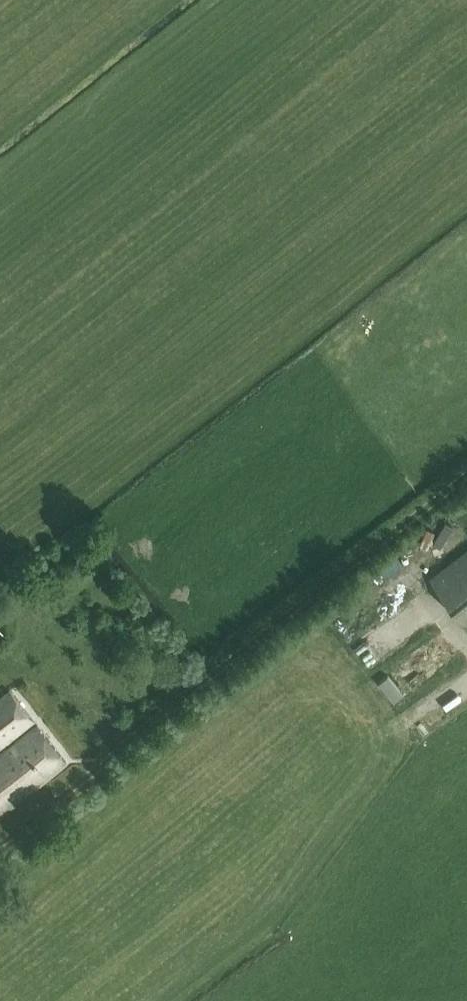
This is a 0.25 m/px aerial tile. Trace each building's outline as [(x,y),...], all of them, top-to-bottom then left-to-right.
[(429,579),(464,625),(466,622),(466,550),(429,579)] [(419,601),(411,605),(420,626),(428,622),(419,601)] [(9,692),(0,699),(0,747),(1,748),(33,721),(9,692)] [(0,756),(0,815),(66,762),(37,726),(0,756)]
